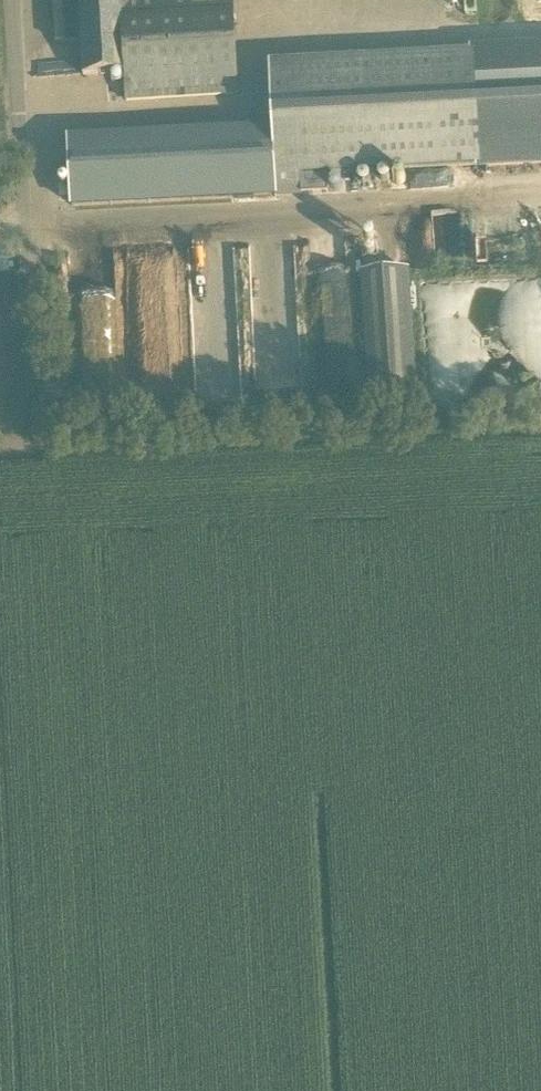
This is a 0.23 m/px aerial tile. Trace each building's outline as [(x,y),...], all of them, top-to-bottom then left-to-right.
[(83,76),(105,75),(124,74),(125,103),(238,95),(234,0),(79,0),(83,76)] [(69,139),(72,206),(209,199),(254,197),(290,195),(301,195),(328,193),(328,189),(328,176),(479,166),(479,167),(482,167),(540,164),(540,47),(536,47),(473,51),(473,53),(269,64),(272,129),(69,139)] [(465,234),(465,213),(436,212),(436,255),(467,256),(467,234),(465,234)] [(417,400),(409,271),(361,274),(368,403),(417,400)] [(494,349),(492,331),(471,333),(473,352),(494,349)] [(82,377),(112,376),(111,349),(81,351),(82,377)]
